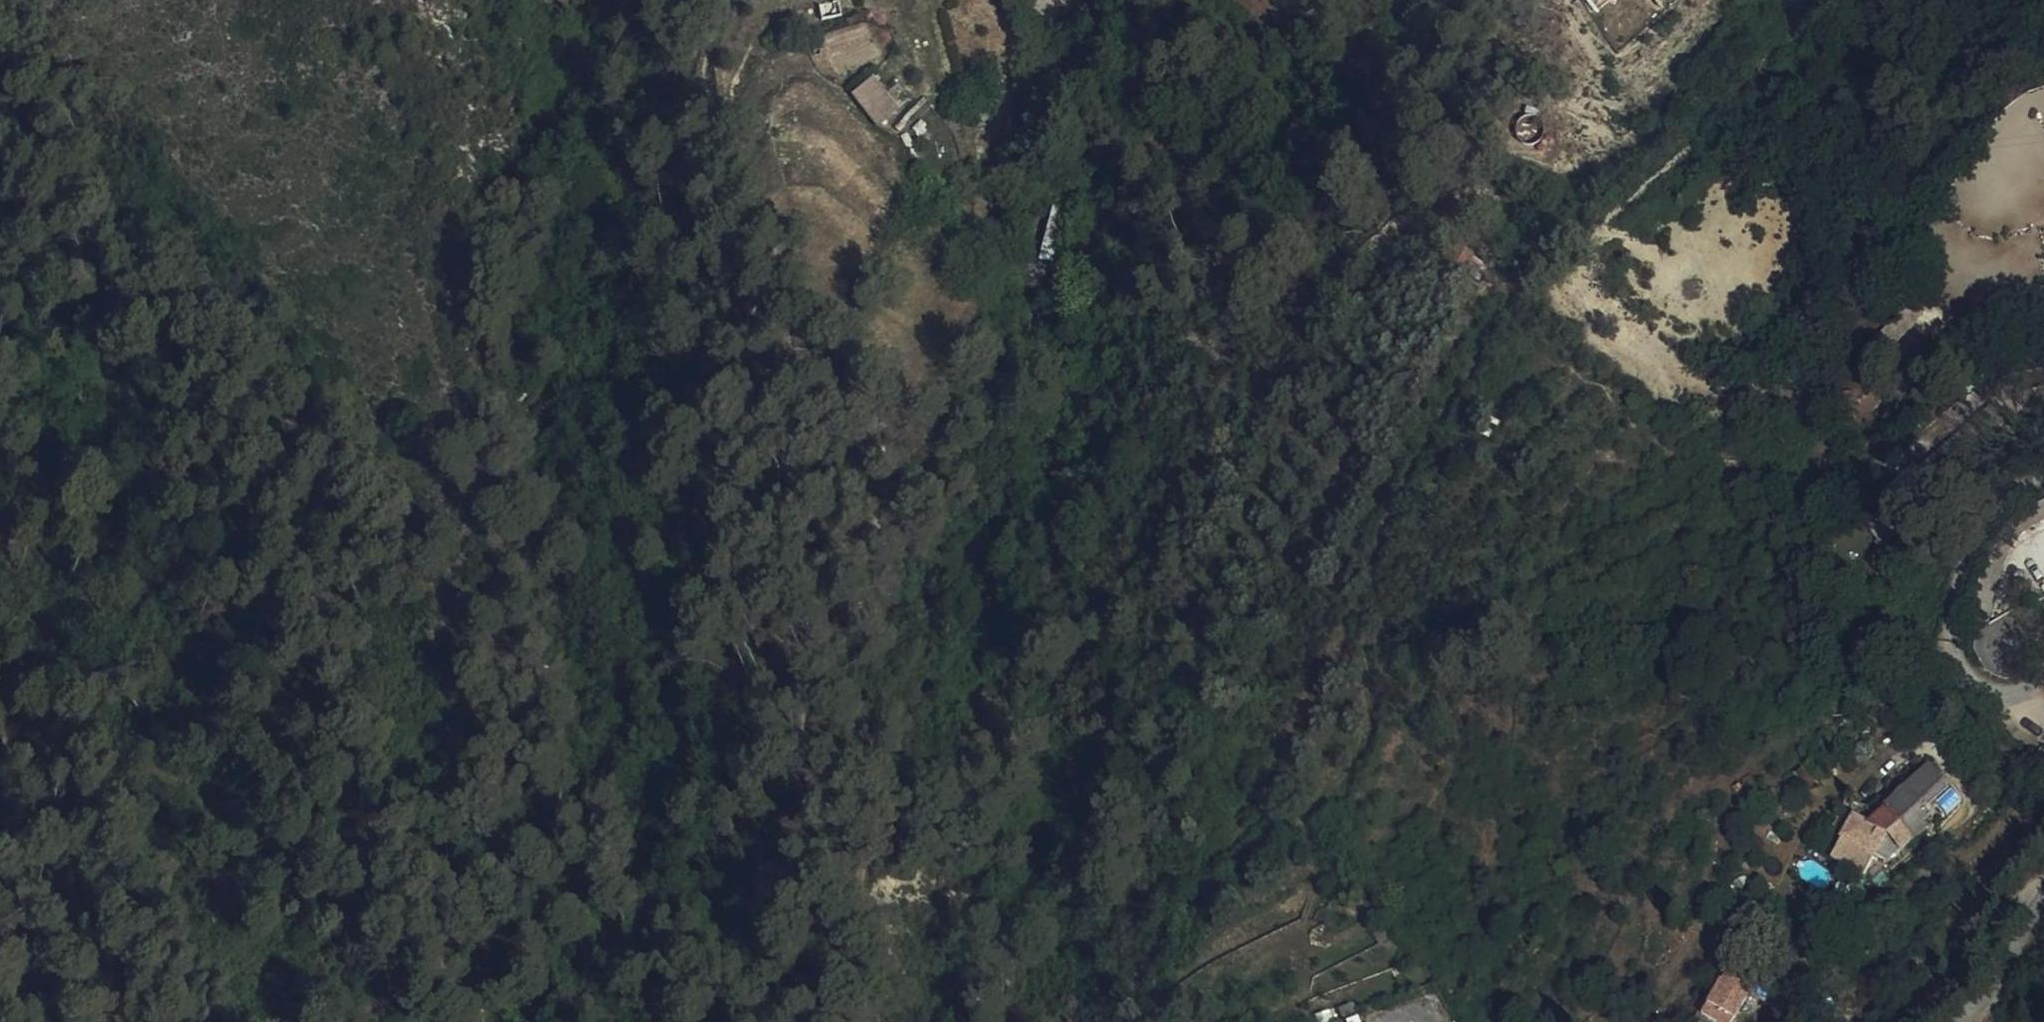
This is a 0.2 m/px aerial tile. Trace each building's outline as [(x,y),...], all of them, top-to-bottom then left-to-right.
[(861,154),(882,142),(864,105),(844,115),(861,154)] [(1907,852),(1902,847),(1894,836),(1900,830),(1903,833),(1927,811),(1912,792),(1863,832),(1892,865),(1907,852)] [(1894,836),(1902,847),(1910,840),(1903,833),(1900,830),(1894,836)] [(1728,1019),(1716,1011),(1724,999),(1709,988),(1686,1021),(1726,1021),(1728,1019)]
